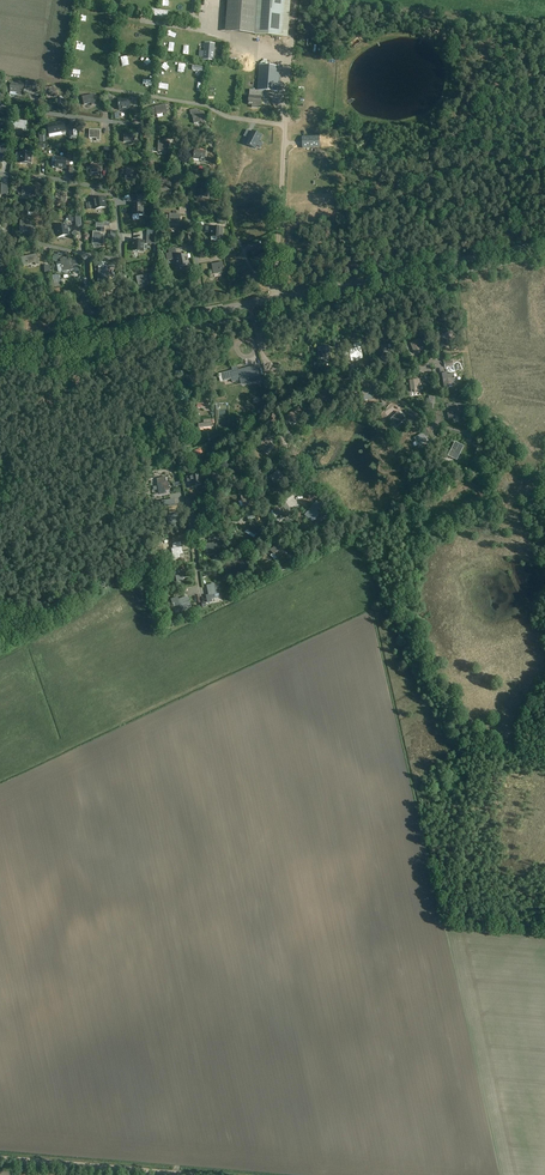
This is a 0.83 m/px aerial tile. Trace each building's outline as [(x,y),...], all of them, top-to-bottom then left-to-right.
[(285,0),(258,0),(255,35),(282,37),(285,0)] [(152,9),(151,15),(168,18),(168,13),(152,9)] [(214,61),(215,44),(204,43),(203,60),(214,61)] [(279,67),(260,65),(258,90),(268,91),(277,92),(278,80),(280,80),(281,69),(279,69),(279,67)] [(25,84),(22,84),(11,83),(10,92),(17,92),(17,95),(21,95),(21,92),(24,92),(25,84)] [(58,97),(56,86),(45,88),(47,99),(49,99),(49,96),(54,95),(54,98),(58,97)] [(267,97),(268,91),(258,90),(250,90),(249,104),(252,105),(252,108),(258,108),(258,105),(261,105),(261,97),(267,97)] [(95,105),(94,95),(82,97),(84,105),(91,104),(91,106),(95,105)] [(137,97),(129,98),(118,100),(119,108),(127,107),(127,109),(131,109),(131,106),(138,105),(137,97)] [(168,115),(167,110),(169,110),(168,104),(151,107),(153,114),(156,114),(156,115),(164,113),(164,116),(168,115)] [(205,122),(203,112),(192,114),(194,122),(201,121),(202,123),(205,122)] [(12,120),(11,130),(16,131),(16,129),(23,129),(23,132),(26,132),(28,121),(12,120)] [(64,122),(53,124),(47,125),(49,134),(62,131),(63,133),(66,133),(64,122)] [(100,141),(101,130),(90,130),(90,138),(97,139),(97,141),(100,141)] [(255,149),(262,136),(252,131),(249,137),(250,138),(247,144),(255,149)] [(135,145),(135,134),(124,133),(124,142),(131,142),(131,145),(135,145)] [(302,149),(320,148),(319,136),(301,137),(302,149)] [(159,141),(158,152),(170,153),(170,142),(159,141)] [(195,150),(194,159),(194,161),(205,162),(206,151),(195,150)] [(31,163),(32,153),(21,152),(20,161),(28,161),(28,163),(31,163)] [(56,157),(55,168),(66,169),(67,165),(67,158),(66,158),(56,157)] [(102,175),(102,164),(91,164),(90,172),(98,173),(98,175),(102,175)] [(136,180),(137,169),(126,168),(125,177),(133,177),(132,180),(136,180)] [(172,190),(172,179),(161,179),(161,187),(168,187),(168,189),(172,190)] [(210,195),(210,191),(208,191),(208,185),(197,185),(196,197),(204,197),(204,196),(207,196),(207,195),(210,195)] [(33,199),(33,188),(22,187),(22,196),(29,196),(29,198),(33,199)] [(67,203),(67,193),(57,192),(56,201),(63,201),(63,203),(67,203)] [(105,197),(94,199),(95,209),(107,208),(105,197)] [(143,204),(132,204),(133,215),(144,215),(143,204)] [(170,214),(169,225),(180,225),(180,214),(170,214)] [(31,233),(32,221),(21,221),(20,229),(27,230),(27,232),(31,233)] [(69,235),(68,225),(56,226),(58,237),(69,235)] [(211,233),(211,238),(223,238),(223,227),(212,227),(211,233)] [(93,244),(100,244),(100,245),(105,246),(105,235),(101,234),(101,233),(94,232),(93,244)] [(132,251),(140,252),(144,252),(144,241),(133,240),(132,251)] [(260,258),(268,254),(264,245),(258,248),(259,249),(252,252),(255,258),(259,256),(260,258)] [(36,265),(39,264),(37,254),(21,257),(23,265),(35,263),(36,265)] [(187,254),(176,257),(178,268),(190,266),(187,254)] [(61,259),(61,261),(61,262),(61,264),(62,269),(62,270),(63,272),(70,270),(71,270),(73,270),(74,270),(73,266),(73,264),(77,264),(77,261),(72,261),(72,260),(72,259),(68,260),(67,260),(67,258),(63,259),(61,259)] [(214,274),(225,272),(223,262),(212,264),(214,274)] [(98,269),(98,282),(109,282),(110,269),(98,269)] [(149,285),(147,274),(136,276),(138,285),(145,284),(146,285),(149,285)] [(455,343),(451,333),(442,336),(443,341),(445,340),(447,346),(452,345),(452,344),(455,343)] [(414,353),(422,351),(419,345),(421,344),(419,339),(410,342),(414,353)] [(381,357),(392,356),(391,345),(380,346),(381,357)] [(320,358),(327,358),(326,355),(330,354),(329,347),(319,348),(320,358)] [(358,353),(358,349),(350,351),(350,354),(346,355),(348,363),(355,362),(355,361),(363,359),(362,353),(358,353)] [(239,370),(238,369),(238,366),(237,367),(237,365),(235,366),(235,367),(232,368),(232,370),(222,373),(224,380),(234,378),(235,381),(241,379),(242,384),(252,382),(251,380),(256,379),(255,375),(259,374),(257,366),(239,370)] [(443,374),(444,384),(445,387),(454,385),(453,382),(455,382),(454,379),(456,379),(456,378),(455,378),(454,374),(448,375),(448,373),(443,374)] [(419,392),(418,385),(419,385),(419,380),(410,381),(411,391),(413,391),(414,393),(415,393),(415,392),(419,392)] [(283,394),(288,394),(289,398),(295,397),(294,391),(295,391),(295,389),(294,389),(294,385),(288,386),(288,384),(282,384),(283,394)] [(320,401),(330,398),(327,390),(317,394),(320,401)] [(364,399),(374,397),(372,390),(362,392),(364,399)] [(451,404),(446,405),(448,419),(458,417),(457,413),(459,413),(458,410),(460,410),(459,409),(458,409),(458,406),(451,407),(451,404)] [(300,408),(285,416),(289,423),(304,414),(300,408)] [(397,425),(404,418),(399,412),(391,419),(397,425)] [(419,445),(428,440),(424,433),(415,439),(419,445)] [(264,452),(271,444),(269,443),(272,440),(273,439),(269,436),(266,439),(258,447),(264,452)] [(458,455),(462,446),(455,442),(451,451),(458,455)] [(238,478),(246,475),(242,464),(234,466),(238,478)] [(275,483),(283,477),(278,471),(270,477),(275,483)] [(192,487),(199,486),(198,483),(202,482),(201,475),(191,476),(192,487)] [(160,495),(166,493),(165,490),(169,490),(168,482),(158,484),(160,495)] [(244,506),(250,505),(249,502),(253,501),(251,494),(241,496),(244,506)] [(282,518),(291,512),(287,506),(278,511),(282,518)] [(311,520),(318,513),(312,507),(306,515),(311,520)] [(204,510),(198,512),(200,520),(203,519),(204,525),(211,523),(210,520),(214,520),(212,512),(205,514),(204,510)] [(170,527),(176,526),(175,523),(179,522),(178,515),(168,517),(170,527)] [(256,535),(260,530),(257,528),(259,525),(253,521),(247,530),(256,535)] [(208,555),(218,554),(217,543),(207,544),(208,555)] [(278,558),(283,554),(281,551),(283,549),(279,543),(271,550),(278,558)] [(174,559),(180,558),(180,555),(183,554),(182,547),(172,549),(174,559)] [(178,582),(184,581),(184,578),(187,577),(185,570),(176,572),(178,582)] [(215,584),(211,585),(208,586),(210,596),(207,596),(209,603),(213,602),(212,599),(216,598),(215,595),(220,593),(219,587),(216,588),(215,584)] [(189,597),(182,599),(179,600),(178,598),(172,600),(173,604),(177,602),(178,606),(181,605),(182,610),(188,608),(187,605),(191,604),(189,597)]
